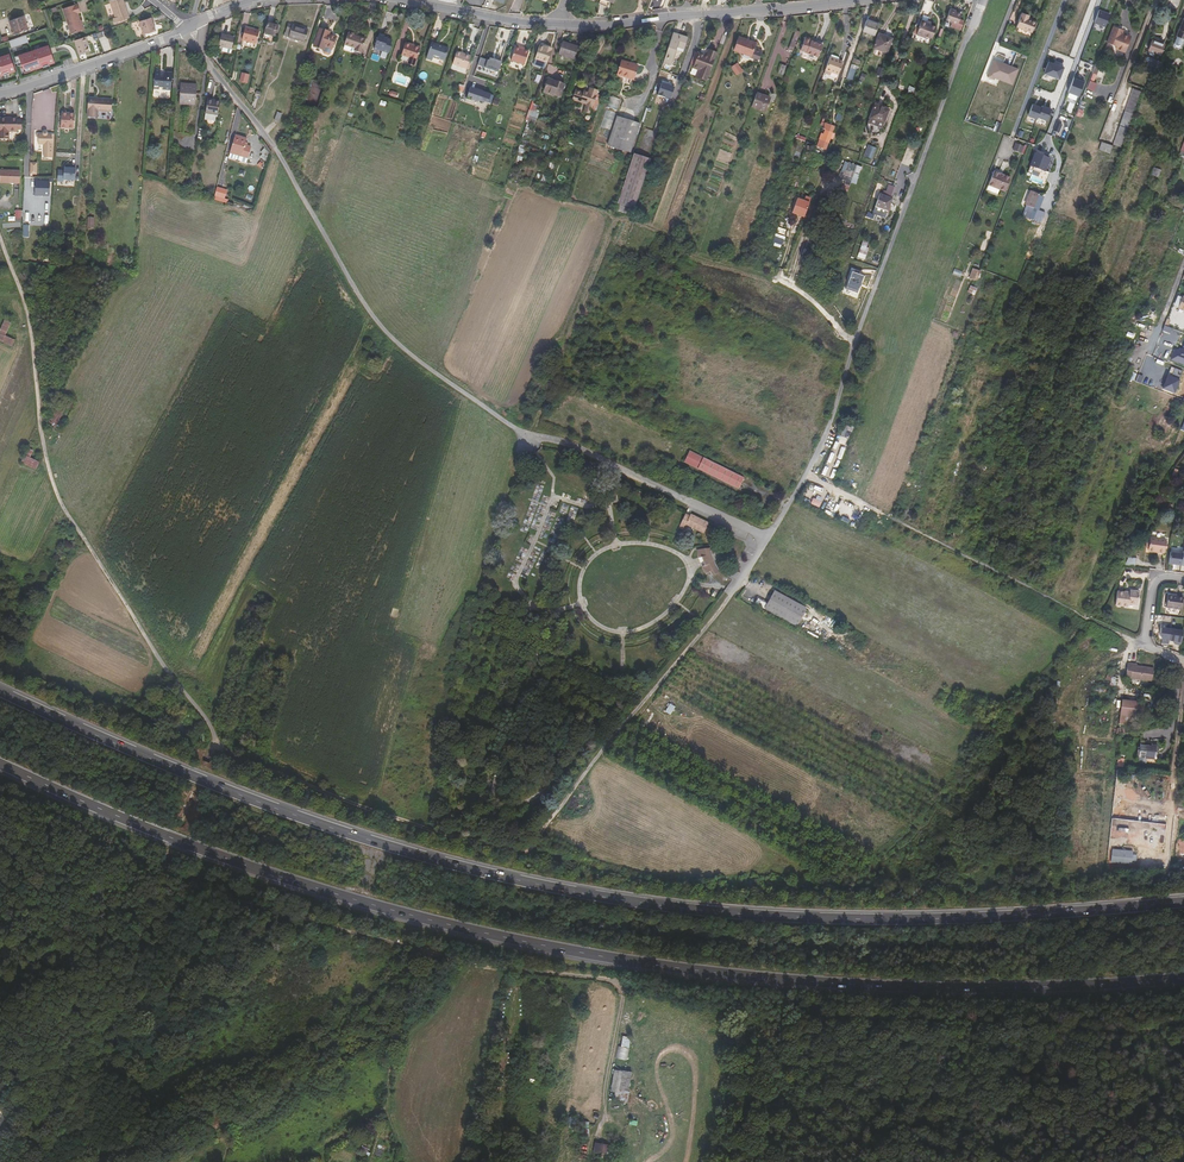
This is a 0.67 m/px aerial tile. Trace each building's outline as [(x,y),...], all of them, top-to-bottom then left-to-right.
[(110,0),(115,18),(113,18),(115,23),(130,18),(124,0),(111,0),(110,0)] [(930,11),(932,1),(926,0),(925,0),(923,10),(930,11)] [(78,4),(63,9),(72,34),(84,30),(78,13),(81,12),(78,4)] [(954,10),(950,9),(947,19),(958,23),(961,14),(953,11),(954,10)] [(1110,13),(1099,9),(1095,22),(1106,26),(1110,13)] [(1021,14),(1016,27),(1032,32),(1036,21),(1029,18),(1030,17),(1021,14)] [(24,16),(10,21),(12,29),(13,35),(29,29),(24,16)] [(144,34),(155,30),(152,18),(140,22),(144,34)] [(863,31),(875,35),(879,24),(867,19),(863,31)] [(921,19),(916,34),(926,38),(926,36),(932,38),(936,24),(921,19)] [(278,25),(267,22),(264,34),(275,37),(278,25)] [(288,24),(285,33),(290,34),(289,37),(304,42),(308,30),(288,24)] [(1108,41),(1118,44),(1122,32),(1123,29),(1113,25),(1108,41)] [(256,44),(259,33),(253,32),(254,29),(245,27),(242,40),(256,44)] [(322,46),(325,47),(332,49),(336,36),(329,34),(326,33),(326,31),(319,29),(313,47),(321,49),(322,46)] [(795,30),(788,48),(793,50),(800,32),(795,30)] [(355,49),(354,51),(361,54),(366,39),(354,35),(354,34),(349,32),(344,45),(355,49)] [(1130,35),(1122,32),(1118,44),(1116,49),(1124,52),(1130,35)] [(384,38),(384,35),(379,33),(374,49),(388,54),(391,47),(390,47),(391,40),(387,39),(384,38)] [(688,38),(673,33),(663,63),(671,65),(677,48),(684,50),(688,38)] [(879,33),(873,48),(887,53),(892,38),(879,33)] [(12,49),(33,42),(31,34),(9,41),(12,49)] [(222,34),(219,47),(232,49),(234,37),(222,34)] [(89,45),(86,36),(74,40),(79,55),(89,52),(87,46),(89,45)] [(739,36),(734,50),(751,56),(750,57),(758,60),(762,50),(754,47),(756,42),(739,36)] [(806,53),(818,57),(823,44),(816,42),(811,40),(812,39),(805,37),(801,50),(806,52),(806,53)] [(1148,50),(1153,52),(1157,42),(1151,40),(1148,50)] [(563,41),(558,54),(574,60),(577,51),(578,47),(563,41)] [(416,60),(420,49),(409,46),(410,44),(405,42),(401,55),(409,58),(407,64),(415,67),(417,61),(416,60)] [(1165,44),(1157,42),(1153,52),(1161,55),(1165,44)] [(432,43),(426,59),(432,61),(433,57),(444,61),(448,48),(432,43)] [(522,47),(516,44),(510,60),(524,64),(528,51),(524,50),(522,49),(522,47)] [(48,46),(15,57),(18,66),(22,65),(24,73),(54,63),(48,46)] [(332,49),(325,47),(322,46),(321,49),(324,50),(323,51),(323,53),(324,54),(328,55),(329,55),(330,53),(332,49)] [(547,63),(552,49),(546,47),(545,48),(540,46),(536,59),(547,63)] [(717,53),(708,49),(706,55),(704,54),(699,53),(693,68),(698,70),(701,71),(698,78),(706,81),(717,53)] [(452,64),(466,69),(468,63),(471,56),(457,52),(452,64)] [(0,57),(0,77),(16,71),(10,54),(0,57)] [(480,57),(477,65),(497,72),(501,61),(488,56),(487,59),(480,57)] [(830,56),(825,70),(824,73),(830,75),(831,72),(838,74),(843,61),(838,59),(830,56)] [(1157,61),(1151,58),(1149,63),(1155,66),(1157,61)] [(547,63),(536,59),(534,65),(545,69),(547,63)] [(622,60),(617,75),(634,80),(638,66),(622,60)] [(995,78),(1012,85),(1018,69),(1012,67),(1011,69),(1000,64),(1000,62),(994,60),(987,77),(994,80),(995,78)] [(1048,60),(1044,73),(1060,79),(1065,67),(1048,60)] [(737,63),(731,67),(736,75),(743,71),(737,63)] [(1096,66),(1087,88),(1091,90),(1100,68),(1096,66)] [(155,69),(153,90),(159,90),(159,88),(163,88),(163,90),(171,91),(172,72),(164,72),(164,74),(161,74),(161,70),(155,69)] [(240,81),(248,83),(250,74),(242,72),(240,81)] [(1068,92),(1078,96),(1085,81),(1074,76),(1068,92)] [(548,79),(543,92),(560,97),(565,85),(548,79)] [(662,82),(657,94),(670,99),(675,87),(662,82)] [(181,85),(180,105),(196,106),(197,86),(181,85)] [(470,87),(467,97),(488,103),(491,94),(470,87)] [(592,111),(596,113),(601,96),(597,95),(599,91),(589,88),(588,92),(584,90),(583,92),(576,90),(572,100),(581,103),(580,106),(585,107),(583,112),(591,114),(592,111)] [(1133,88),(1118,129),(1123,130),(1138,90),(1133,88)] [(1142,91),(1138,90),(1123,130),(1117,146),(1121,147),(1142,91)] [(751,107),(764,111),(769,97),(756,92),(756,93),(751,107)] [(621,100),(611,96),(607,108),(617,111),(621,100)] [(110,99),(86,97),(85,115),(85,116),(96,117),(96,110),(110,111),(110,99)] [(220,101),(208,99),(206,113),(218,115),(220,101)] [(869,118),(882,123),(888,108),(874,103),(869,118)] [(1042,107),(1033,103),(1028,116),(1037,119),(1038,117),(1042,107)] [(1052,108),(1043,105),(1042,107),(1038,117),(1047,121),(1052,108)] [(536,107),(533,106),(527,123),(535,126),(540,111),(535,109),(536,107)] [(607,110),(600,135),(607,137),(614,112),(607,110)] [(75,112),(61,111),(61,128),(74,129),(75,112)] [(54,122),(54,114),(46,113),(46,122),(54,122)] [(218,115),(206,113),(205,120),(215,122),(216,117),(217,117),(218,115)] [(608,146),(625,151),(635,122),(617,116),(608,146)] [(17,119),(0,118),(0,139),(9,139),(9,132),(17,132),(17,131),(17,121),(17,119)] [(881,127),(882,123),(869,118),(867,122),(881,127)] [(640,124),(635,122),(625,151),(630,153),(640,124)] [(1054,130),(1059,133),(1062,124),(1057,122),(1054,130)] [(833,129),(824,126),(822,130),(824,131),(820,141),(818,141),(816,148),(825,151),(829,140),(830,137),(831,134),(833,129)] [(581,137),(588,139),(591,129),(584,127),(581,137)] [(1113,144),(1117,146),(1123,130),(1118,129),(1113,144)] [(42,134),(38,134),(37,144),(43,144),(43,158),(50,158),(51,134),(46,134),(46,133),(46,132),(45,132),(44,132),(43,132),(42,133),(42,134)] [(241,156),(242,156),(245,144),(247,138),(236,135),(230,153),(241,156)] [(1023,146),(1016,143),(1013,150),(1021,153),(1023,146)] [(252,146),(245,144),(242,156),(248,158),(252,146)] [(523,158),(527,147),(520,145),(516,156),(523,158)] [(868,145),(867,149),(868,150),(866,156),(872,158),(875,149),(868,145)] [(269,154),(264,148),(260,153),(262,154),(260,157),(267,162),(269,154)] [(94,158),(110,159),(110,150),(95,149),(94,158)] [(1035,153),(1030,165),(1045,171),(1050,159),(1035,153)] [(617,203),(618,204),(634,209),(651,159),(634,154),(617,203)] [(852,183),(858,166),(850,163),(847,173),(842,172),(840,179),(846,181),(845,184),(851,186),(852,183)] [(863,168),(858,166),(852,183),(857,185),(859,179),(863,168)] [(75,181),(76,167),(64,167),(64,169),(58,169),(58,180),(75,181)] [(1161,170),(1154,168),(1151,175),(1159,177),(1161,170)] [(0,172),(0,183),(20,183),(21,170),(0,169),(0,172)] [(1011,177),(1002,173),(1001,175),(994,173),(989,186),(1005,191),(1011,177)] [(34,195),(48,196),(49,182),(35,181),(34,195)] [(551,186),(543,184),(539,182),(537,189),(541,191),(549,193),(551,186)] [(884,195),(880,194),(872,213),(885,218),(887,211),(892,198),(896,187),(889,184),(887,191),(885,190),(884,195)] [(218,197),(225,199),(227,190),(221,188),(218,197)] [(792,188),(791,188),(788,196),(793,198),(796,190),(792,188)] [(1027,214),(1031,216),(1040,193),(1031,190),(1025,205),(1029,206),(1026,214),(1027,214)] [(795,207),(807,211),(810,202),(805,200),(804,201),(798,199),(795,207)] [(844,204),(837,202),(834,210),(841,213),(844,204)] [(634,209),(618,204),(615,210),(632,216),(634,209)] [(869,249),(861,246),(855,261),(864,264),(869,249)] [(1095,269),(1087,267),(1086,270),(1084,276),(1088,278),(1091,272),(1094,273),(1095,269)] [(975,280),(978,270),(973,268),(969,278),(975,280)] [(852,272),(846,289),(857,292),(863,276),(852,272)] [(975,295),(978,288),(971,285),(968,292),(975,295)] [(0,332),(0,342),(13,349),(17,341),(7,337),(13,324),(6,320),(3,325),(0,332)] [(1170,361),(1181,331),(1164,325),(1153,356),(1170,361)] [(1180,379),(1168,375),(1163,388),(1175,393),(1180,379)] [(55,407),(63,411),(69,399),(61,395),(55,407)] [(53,429),(63,411),(55,407),(45,425),(53,429)] [(850,437),(852,432),(844,429),(841,436),(846,438),(846,436),(850,437)] [(29,457),(34,445),(28,442),(19,462),(34,469),(37,461),(29,457)] [(757,445),(752,442),(747,450),(753,453),(757,445)] [(690,451),(684,462),(698,469),(703,457),(690,451)] [(703,457),(698,469),(738,489),(744,478),(703,457)] [(1179,470),(1174,468),(1170,477),(1174,479),(1179,470)] [(1143,512),(1138,510),(1135,519),(1140,520),(1143,512)] [(686,514),(679,528),(683,530),(686,525),(704,533),(709,523),(691,514),(690,516),(686,514)] [(1150,541),(1149,549),(1148,551),(1164,553),(1164,548),(1165,544),(1166,539),(1150,537),(1150,541)] [(713,560),(709,548),(697,550),(699,558),(701,557),(705,566),(702,567),(706,574),(710,572),(713,575),(719,571),(713,560)] [(1168,563),(1181,565),(1182,554),(1170,552),(1168,563)] [(1128,557),(1125,565),(1135,566),(1136,559),(1128,557)] [(754,598),(752,601),(793,624),(803,606),(771,590),(764,602),(756,597),(754,598)] [(1128,604),(1130,604),(1131,590),(1130,590),(1130,592),(1117,590),(1116,605),(1128,607),(1128,604)] [(1130,604),(1135,605),(1136,599),(1138,600),(1139,591),(1131,590),(1130,604)] [(1168,595),(1166,607),(1182,610),(1183,597),(1168,595)] [(727,626),(722,623),(718,630),(723,633),(727,626)] [(1130,678),(1152,682),(1154,668),(1137,665),(1137,664),(1128,663),(1126,677),(1129,678),(1130,678)] [(1123,700),(1120,715),(1119,724),(1134,726),(1135,717),(1142,717),(1144,702),(1123,700)] [(675,705),(669,703),(666,715),(671,717),(675,705)] [(1139,757),(1156,759),(1158,746),(1152,745),(1152,747),(1140,745),(1139,757)] [(1139,820),(1140,812),(1133,812),(1133,808),(1126,807),(1126,819),(1139,820)] [(1112,856),(1125,858),(1125,851),(1113,849),(1112,856)] [(625,1024),(622,1047),(629,1048),(632,1025),(625,1024)] [(611,1091),(619,1093),(620,1090),(622,1071),(615,1070),(611,1091)] [(626,1071),(622,1090),(628,1091),(632,1072),(626,1071)] [(581,1128),(580,1147),(588,1148),(589,1129),(581,1128)] [(595,1144),(594,1150),(606,1152),(607,1146),(595,1144)] [(321,1154),(318,1161),(324,1161),(326,1155),(321,1154)]
